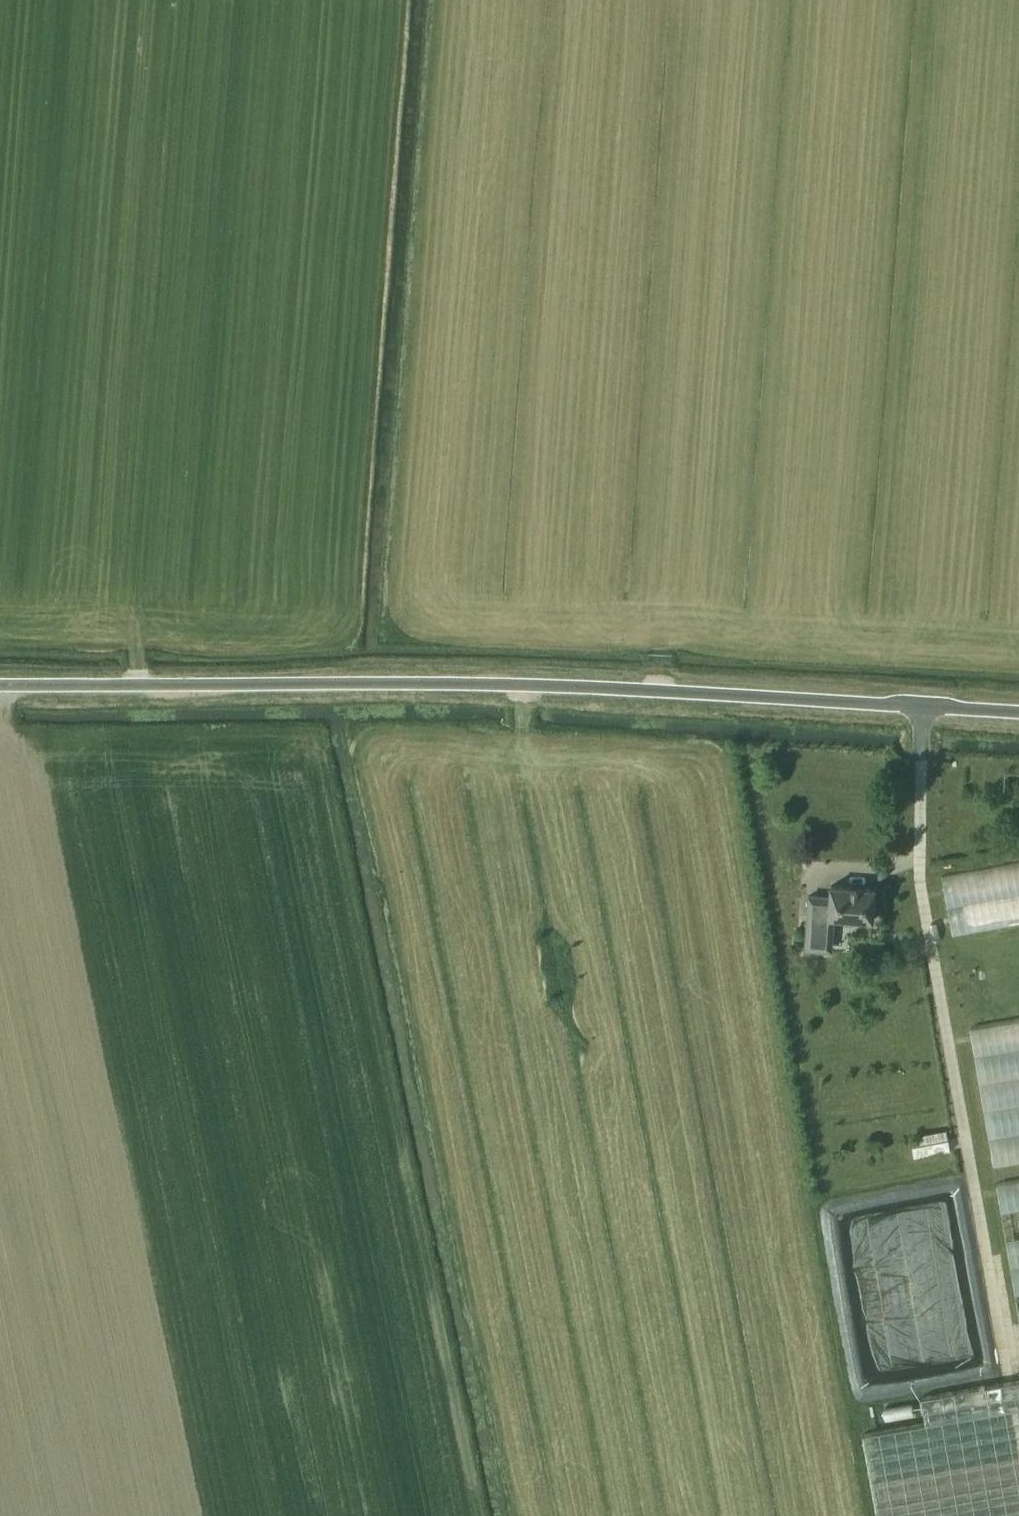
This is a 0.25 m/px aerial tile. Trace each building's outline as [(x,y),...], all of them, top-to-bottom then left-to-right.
[(1018,923),(1018,862),(940,873),(949,933),(1018,923)] [(834,918),(874,921),(876,890),(831,887),(831,898),(810,897),(807,926),(834,928),(834,918)] [(988,1163),(1018,1159),(1018,1017),(968,1024),(988,1163)] [(1016,1321),(1018,1320),(1018,1179),(995,1182),(1016,1321)] [(862,1434),(877,1515),(1018,1515),(1018,1379),(921,1397),(925,1422),(862,1433),(862,1434)]
